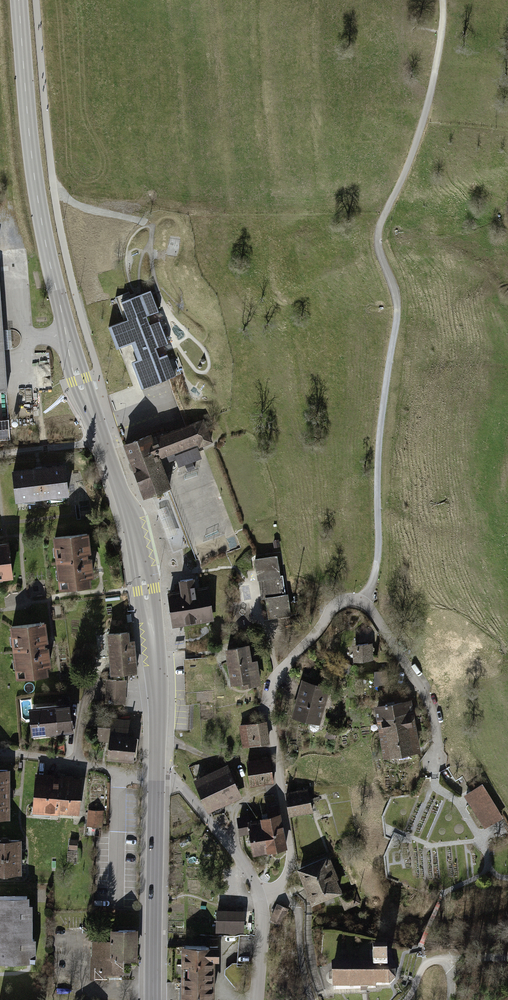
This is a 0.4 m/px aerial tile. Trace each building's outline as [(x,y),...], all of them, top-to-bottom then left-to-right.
[(129,292),(115,297),(124,321),(109,327),(117,348),(131,343),(138,359),(131,362),(141,388),(176,375),(168,354),(159,357),(156,348),(168,343),(160,321),(150,325),(146,316),(159,311),(151,290),(131,298),(129,292)] [(11,330),(4,331),(5,349),(12,348),(11,330)] [(0,420),(0,440),(10,440),(9,419),(0,420)] [(150,435),(125,444),(145,496),(169,486),(160,461),(201,445),(200,445),(211,441),(203,420),(152,439),(150,435)] [(180,467),(203,458),(198,447),(176,455),(180,467)] [(183,466),(184,472),(196,469),(194,463),(183,466)] [(65,466),(13,472),(16,499),(35,497),(35,498),(50,497),(49,495),(68,493),(65,466)] [(178,534),(167,506),(158,509),(168,538),(178,534)] [(87,534),(55,537),(56,547),(60,547),(61,555),(57,555),(59,570),(62,570),(63,578),(60,578),(61,588),(89,585),(88,576),(92,576),(90,558),(87,558),(86,552),(89,552),(87,534)] [(1,573),(2,577),(12,576),(8,544),(0,545),(0,573),(1,573)] [(276,556),(255,559),(258,579),(263,578),(269,618),(290,614),(287,594),(285,594),(282,576),(280,576),(276,556)] [(182,592),(169,594),(174,624),(212,618),(207,588),(195,590),(193,578),(192,578),(192,579),(189,579),(185,580),(185,579),(181,580),(180,580),(182,592)] [(297,601),(291,602),(293,614),(299,613),(297,601)] [(44,622),(12,626),(13,636),(17,636),(18,644),(14,644),(16,659),(19,659),(20,667),(17,667),(18,677),(46,674),(45,665),(49,665),(47,647),(44,647),(43,641),(46,640),(44,622)] [(127,632),(109,634),(112,673),(121,672),(135,671),(133,641),(128,641),(127,632)] [(368,643),(356,644),(357,660),(369,658),(368,643)] [(247,646),(227,649),(232,682),(242,681),(243,687),(259,684),(255,662),(250,662),(247,646)] [(349,664),(342,660),(338,666),(346,670),(349,664)] [(121,672),(112,673),(113,679),(108,679),(107,701),(123,702),(125,680),(122,679),(121,672)] [(328,688),(306,683),(302,695),(303,695),(301,701),(298,700),(294,715),(313,721),(313,722),(310,724),(310,727),(311,730),(315,730),(318,729),(319,728),(319,725),(323,712),(321,708),(323,706),(324,703),(324,702),(328,688)] [(203,691),(188,691),(188,703),(204,703),(203,691)] [(58,705),(36,707),(37,724),(40,724),(40,730),(42,731),(61,729),(60,718),(70,717),(68,701),(58,702),(58,705)] [(378,707),(380,719),(401,716),(400,714),(410,712),(408,702),(378,707)] [(401,716),(380,719),(382,731),(413,726),(410,712),(400,714),(401,716)] [(100,719),(99,734),(111,735),(127,736),(129,720),(112,719),(100,719)] [(264,721),(241,725),(244,746),(268,742),(264,721)] [(330,726),(327,737),(334,740),(338,729),(330,726)] [(413,726),(382,731),(386,755),(399,753),(400,759),(409,757),(408,752),(417,750),(413,726)] [(127,736),(111,735),(108,756),(132,759),(135,737),(127,736)] [(270,758),(247,762),(250,784),(273,781),(270,758)] [(228,764),(194,778),(208,809),(241,795),(228,764)] [(8,815),(7,796),(10,796),(10,789),(8,789),(8,770),(0,770),(0,815),(8,815)] [(54,776),(37,775),(35,808),(77,811),(78,792),(79,792),(80,781),(73,781),(74,776),(66,776),(65,779),(61,779),(61,780),(53,779),(54,776)] [(482,784),(466,794),(486,825),(502,815),(482,784)] [(307,789),(286,792),(289,815),(312,811),(307,789)] [(263,823),(264,828),(281,825),(278,810),(277,805),(270,806),(271,811),(272,817),(262,819),(263,823)] [(102,811),(90,810),(88,825),(101,826),(102,811)] [(261,816),(248,818),(249,821),(252,821),(252,824),(263,823),(262,819),(261,816)] [(264,828),(263,823),(252,824),(252,821),(249,821),(248,818),(239,819),(241,832),(250,830),(253,852),(268,849),(264,828)] [(264,828),(268,849),(286,846),(281,825),(264,828)] [(0,840),(0,856),(19,856),(19,840),(9,840),(9,839),(7,837),(3,838),(1,839),(1,840),(0,840)] [(0,856),(0,871),(1,871),(1,872),(3,874),(7,874),(9,872),(9,871),(19,871),(19,856),(0,856)] [(326,858),(300,868),(313,901),(339,891),(328,864),(331,863),(329,858),(326,859),(326,858)] [(341,895),(345,907),(359,902),(354,890),(341,895)] [(0,896),(0,905),(1,905),(1,912),(0,912),(0,921),(1,921),(1,928),(0,928),(0,936),(2,936),(2,944),(0,944),(0,952),(1,952),(1,960),(35,960),(35,956),(34,956),(34,939),(27,939),(27,896),(0,896)] [(287,909),(278,904),(271,918),(280,922),(287,909)] [(244,912),(217,912),(217,928),(243,928),(244,912)] [(92,940),(94,940),(93,972),(109,972),(109,978),(122,979),(122,972),(122,956),(135,957),(136,930),(92,929),(92,940)] [(199,945),(184,945),(184,982),(210,982),(210,957),(218,957),(218,937),(210,937),(210,945),(199,945)] [(373,963),(333,964),(334,989),(376,987),(376,985),(390,984),(395,979),(395,971),(389,965),(388,965),(387,953),(373,953),(373,963)] [(184,982),(184,999),(210,999),(210,982),(184,982)]
